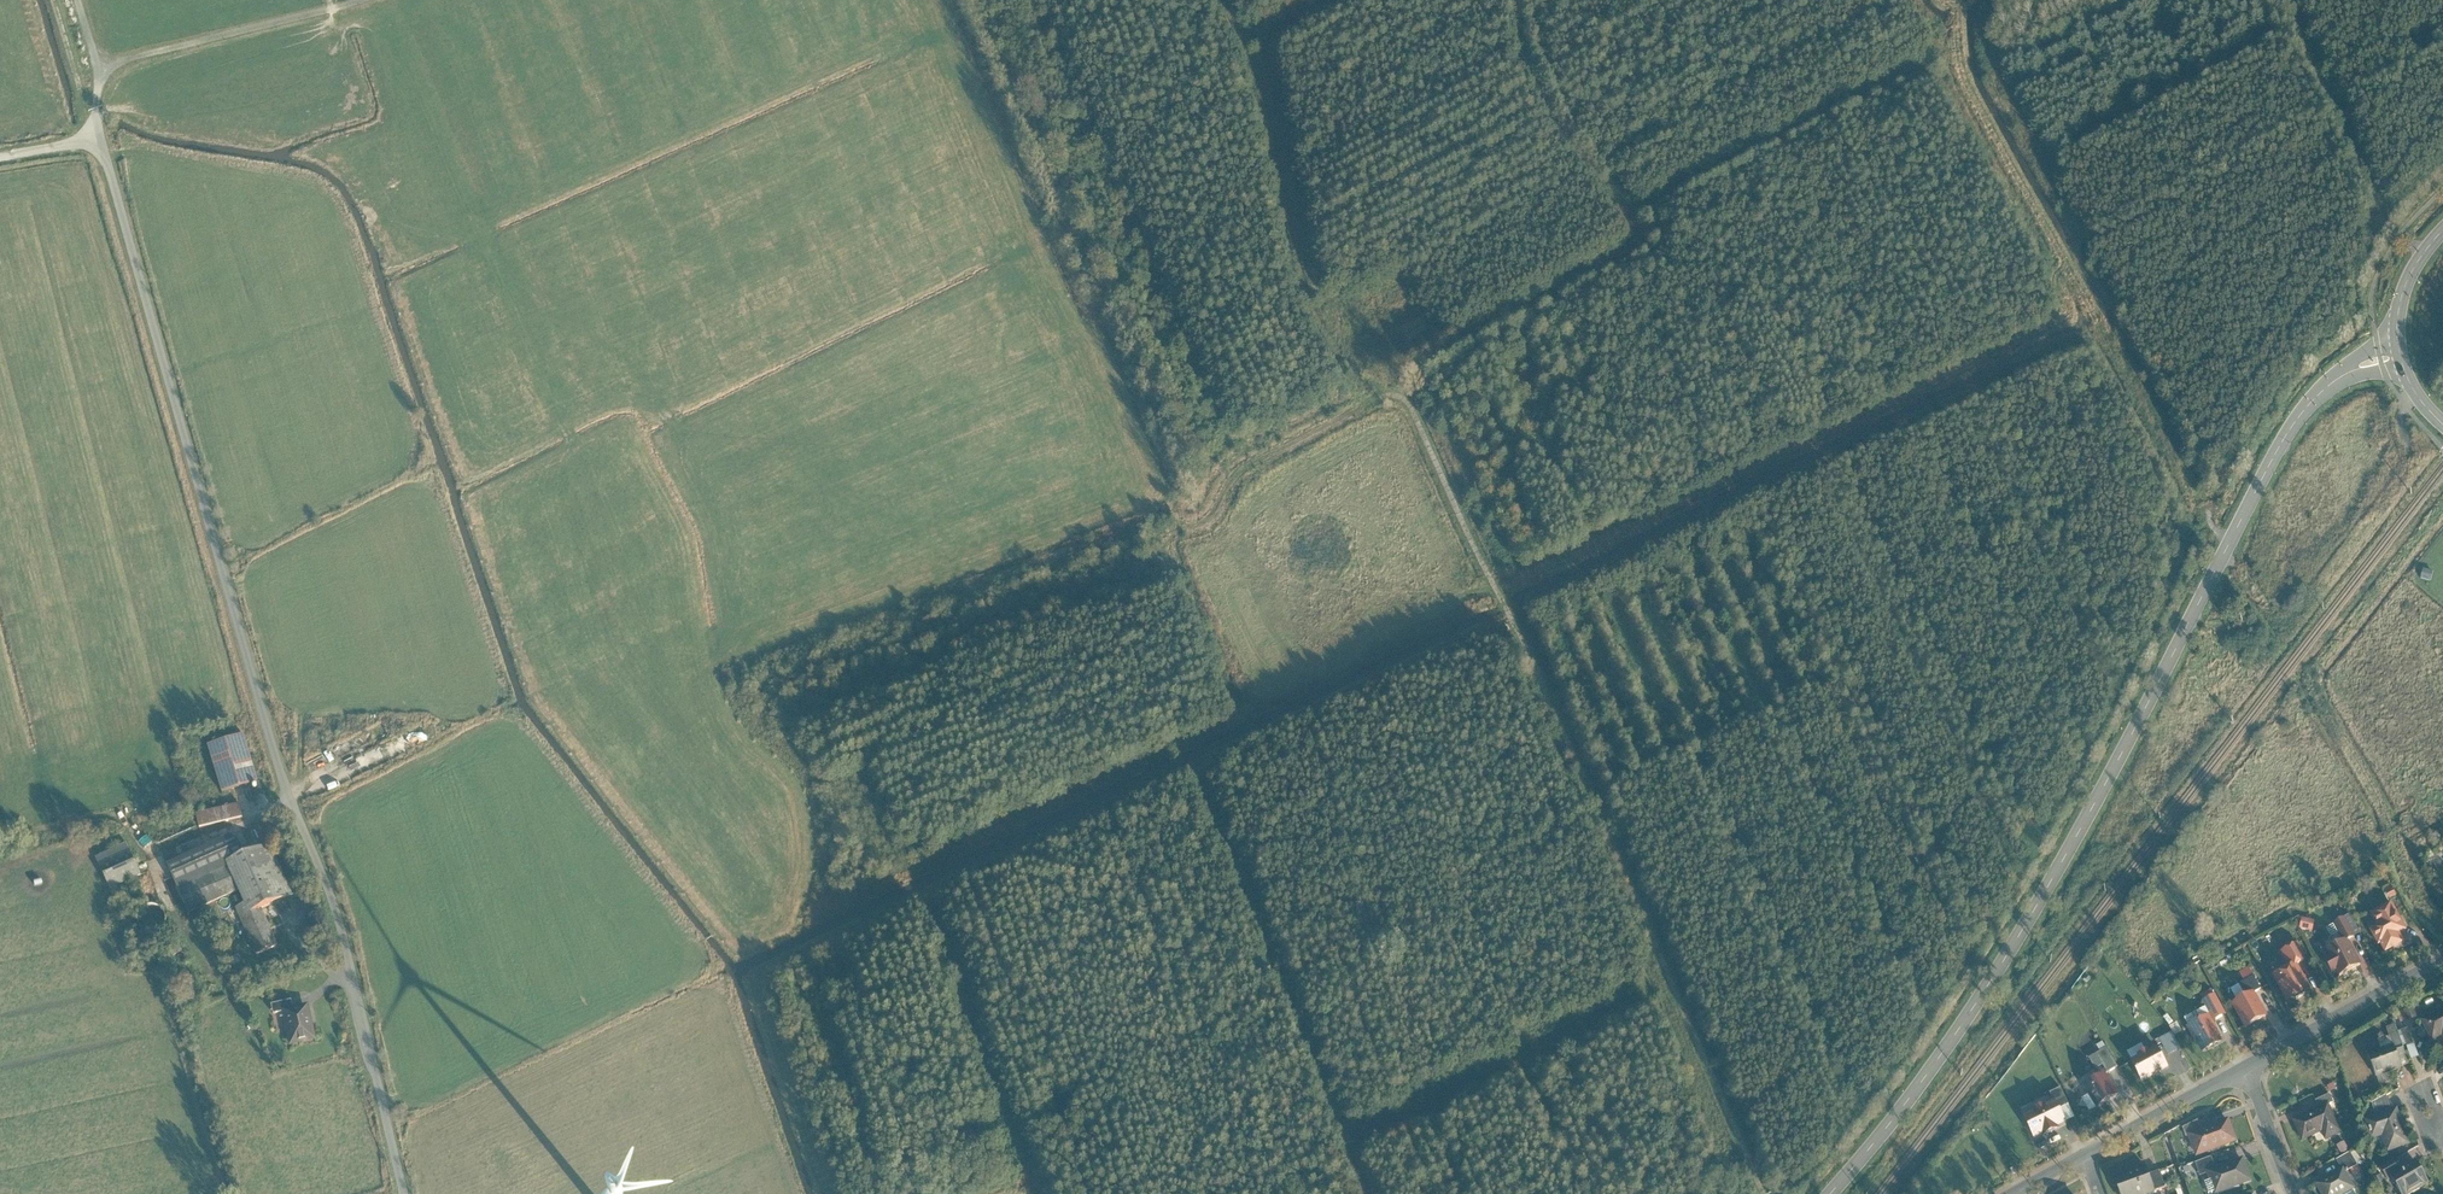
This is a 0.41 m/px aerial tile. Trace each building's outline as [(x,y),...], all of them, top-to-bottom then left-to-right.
[(401,754),(430,738),(423,725),(393,741),(401,754)] [(244,735),(208,745),(220,791),(256,781),(244,735)] [(240,802),(194,814),(198,829),(244,817),(240,802)] [(227,842),(171,867),(192,914),(242,892),(229,862),(247,854),(239,836),(227,842)] [(272,843),(247,854),(229,862),(242,892),(248,905),(238,910),(258,956),(281,946),(265,910),(296,896),(272,843)] [(129,845),(100,858),(113,888),(142,875),(129,845)] [(2408,929),(2392,900),(2369,912),(2376,924),(2369,928),(2378,946),(2382,944),(2385,951),(2405,941),(2401,933),(2408,929)] [(2315,919),(2303,916),(2301,927),(2313,930),(2315,919)] [(2356,936),(2345,916),(2333,922),(2343,942),(2349,940),(2356,936)] [(2338,976),(2362,965),(2349,940),(2343,942),(2324,952),(2327,959),(2325,960),(2331,973),(2335,971),(2338,976)] [(2307,958),(2299,941),(2280,951),(2288,967),(2297,962),(2307,958)] [(2287,1002),(2312,989),(2297,962),(2288,967),(2273,975),(2287,1002)] [(2244,979),(2253,975),(2249,967),(2240,971),(2244,979)] [(2260,988),(2254,976),(2239,984),(2245,995),(2253,991),(2260,988)] [(2266,1016),(2253,991),(2245,995),(2231,1002),(2244,1027),(2266,1016)] [(2226,1013),(2214,993),(2201,1000),(2209,1014),(2213,1020),(2226,1013)] [(283,1011),(293,1009),(291,1001),(271,1005),(273,1013),(283,1011)] [(293,1009),(283,1011),(291,1047),(318,1041),(310,1005),(293,1009)] [(2434,1042),(2442,1038),(2442,1011),(2423,1022),(2434,1042)] [(2213,1020),(2209,1014),(2188,1025),(2202,1050),(2223,1039),(2213,1020)] [(2181,1047),(2173,1031),(2160,1038),(2167,1053),(2181,1047)] [(2169,1067),(2157,1044),(2130,1059),(2141,1081),(2169,1067)] [(2370,1055),(2379,1078),(2405,1068),(2396,1045),(2370,1055)] [(2094,1068),(2103,1064),(2107,1071),(2118,1065),(2108,1046),(2087,1056),(2094,1068)] [(2118,1096),(2105,1072),(2084,1083),(2096,1107),(2118,1096)] [(2074,1116),(2061,1086),(2051,1091),(2054,1098),(2064,1120),(2074,1116)] [(2064,1120),(2054,1098),(2021,1113),(2033,1138),(2066,1123),(2064,1120)] [(2296,1120),(2305,1143),(2325,1134),(2329,1141),(2346,1134),(2331,1103),(2296,1120)] [(2367,1120),(2374,1142),(2384,1138),(2390,1153),(2413,1145),(2401,1109),(2367,1120)] [(2233,1120),(2191,1135),(2199,1158),(2242,1143),(2233,1120)] [(2338,1145),(2343,1153),(2350,1149),(2345,1141),(2338,1145)] [(2210,1171),(2218,1193),(2223,1193),(2255,1183),(2247,1159),(2210,1171)] [(2393,1178),(2402,1193),(2418,1193),(2433,1185),(2420,1162),(2393,1178)] [(2149,1167),(2117,1177),(2123,1193),(2158,1193),(2149,1167)] [(2317,1185),(2322,1193),(2350,1193),(2357,1190),(2346,1169),(2317,1185)]
